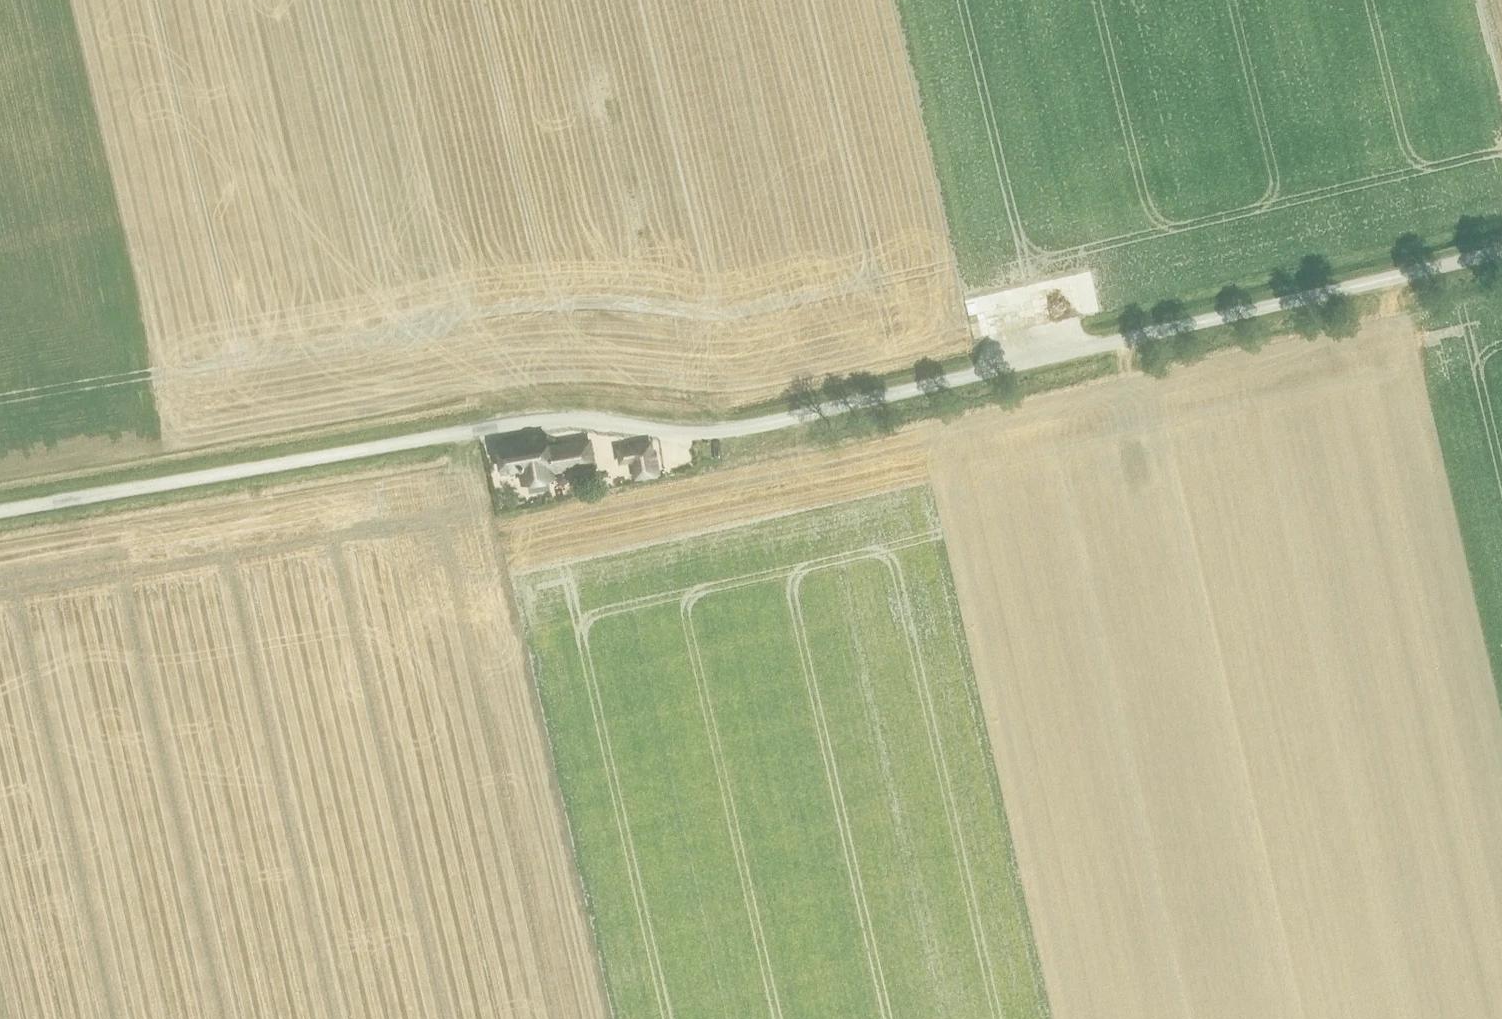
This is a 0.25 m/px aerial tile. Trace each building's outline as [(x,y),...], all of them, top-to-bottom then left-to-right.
[(550,435),(504,443),(507,467),(531,464),(533,478),(556,475),(555,469),(587,465),(583,442),(552,446),(550,435)] [(656,449),(636,450),(637,462),(643,462),(644,470),(655,468),(656,449)] [(690,464),(688,452),(687,452),(668,458),(671,468),(690,464)]
